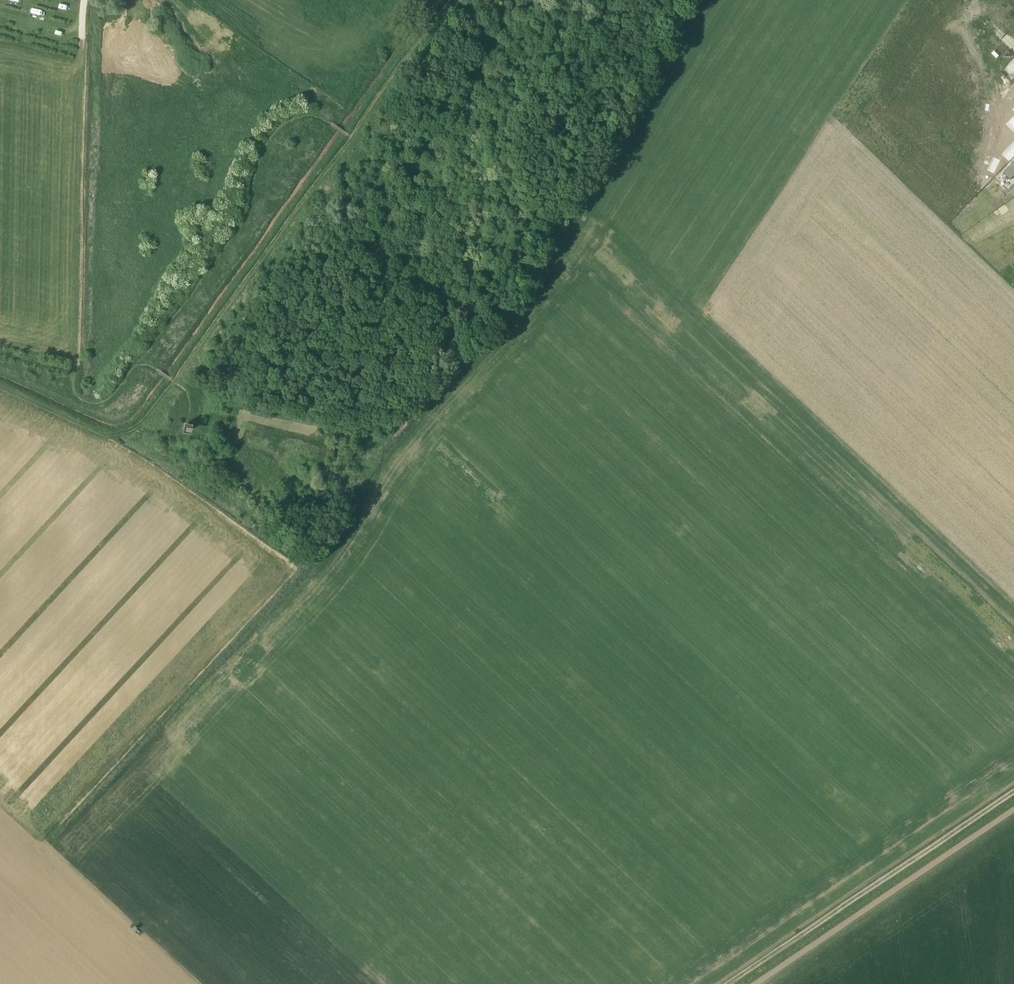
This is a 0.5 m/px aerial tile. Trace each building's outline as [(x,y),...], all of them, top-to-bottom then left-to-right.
[(1003,174),(1010,181),(1013,177),(1013,162),(1003,174)]
